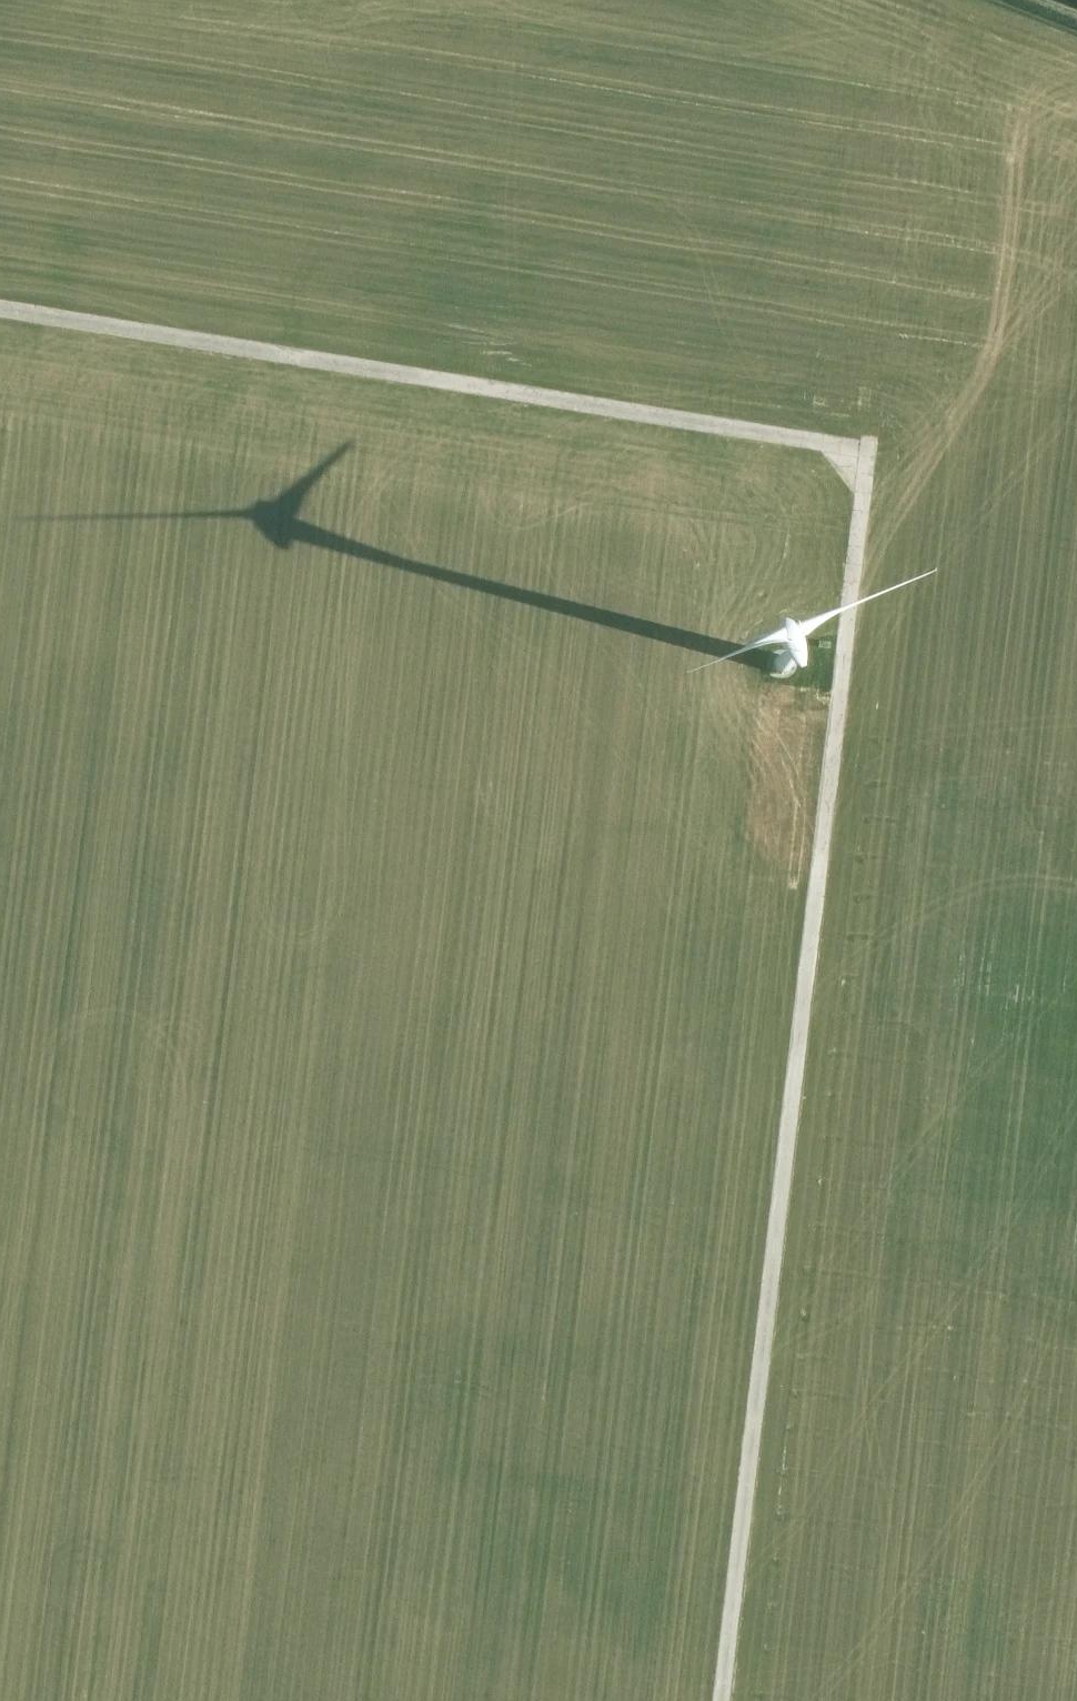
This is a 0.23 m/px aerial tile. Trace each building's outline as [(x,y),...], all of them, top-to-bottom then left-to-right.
[(792,665),(792,664),(792,663),(792,662),(792,661),(791,660),(791,659),(790,659),(790,658),(789,658),(789,657),(788,657),(787,656),(786,656),(785,655),(784,655),(783,655),(782,655),(781,655),(780,655),(779,656),(778,656),(778,657),(777,657),(776,658),(775,659),(774,660),(774,661),(774,662),(773,662),(773,663),(773,664),(773,665),(773,666),(773,667),(774,668),(774,669),(775,670),(775,671),(776,671),(776,672),(777,672),(778,673),(779,673),(779,674),(780,674),(781,674),(782,674),(783,674),(784,674),(785,674),(786,674),(786,673),(787,673),(788,673),(788,672),(789,672),(790,671),(790,670),(791,670),(791,669),(792,668),(792,667),(792,666),(792,665)]
